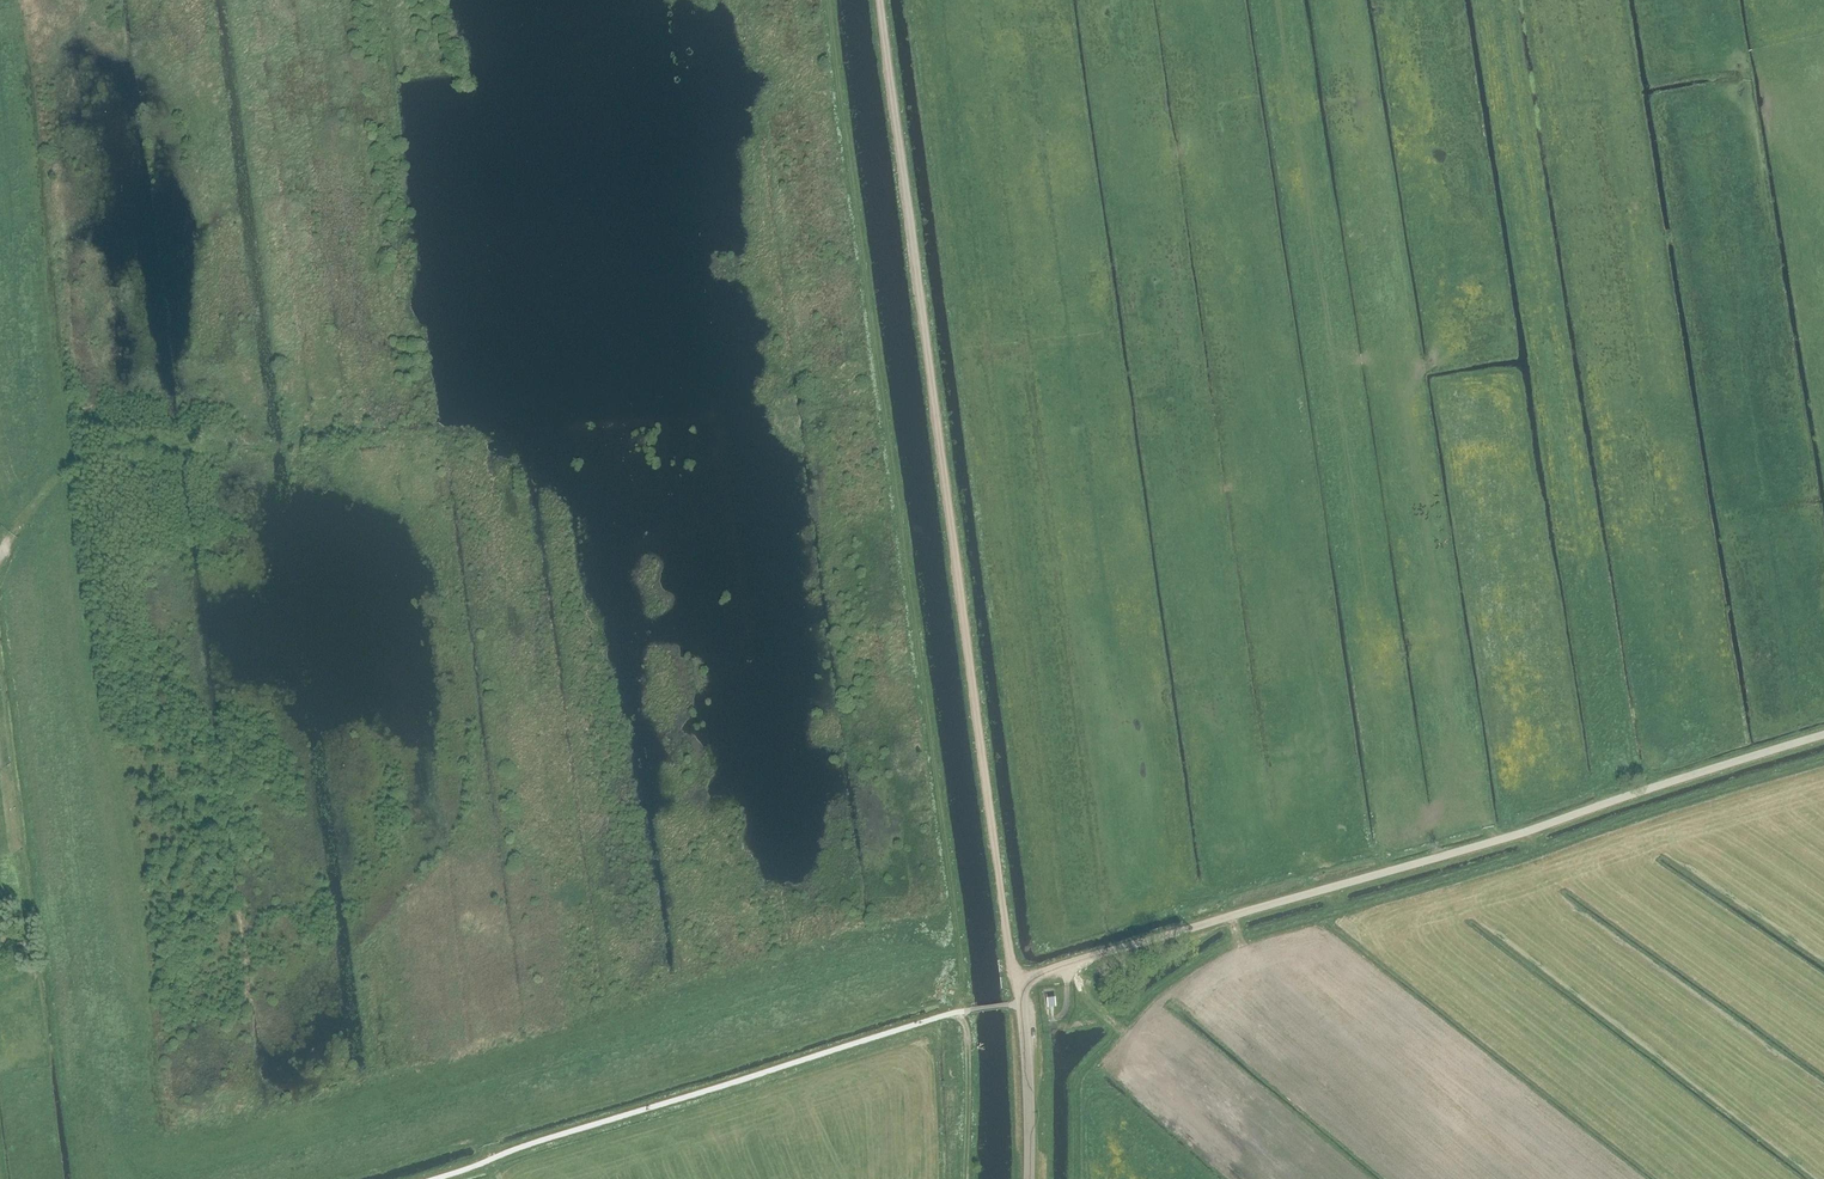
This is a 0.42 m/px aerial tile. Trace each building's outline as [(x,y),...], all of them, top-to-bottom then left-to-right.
[(1056,1004),(1055,991),(1046,992),(1047,1005),(1056,1004)]
